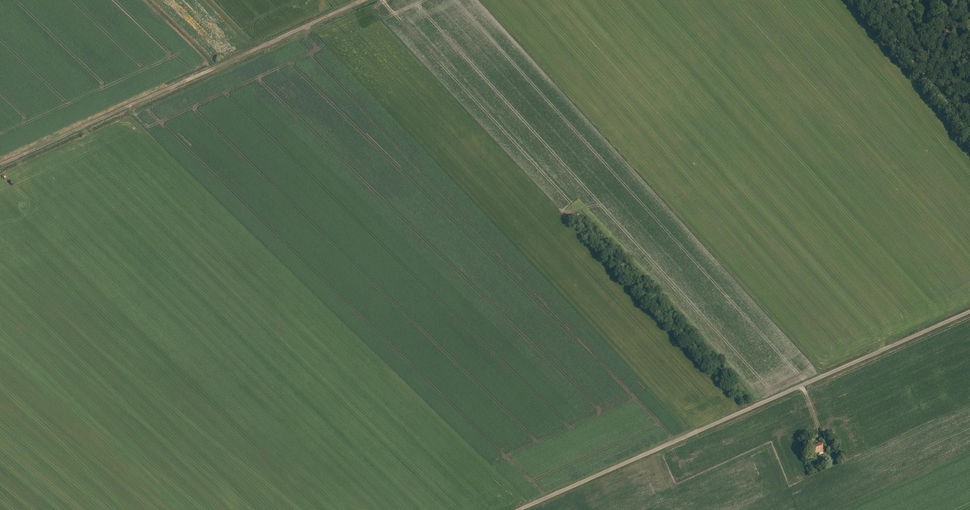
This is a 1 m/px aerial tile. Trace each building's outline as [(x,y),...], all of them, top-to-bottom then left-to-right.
[(823,434),(825,440),(834,437),(832,431),(823,434)] [(818,443),(811,446),(814,454),(825,450),(822,442),(818,443)]
